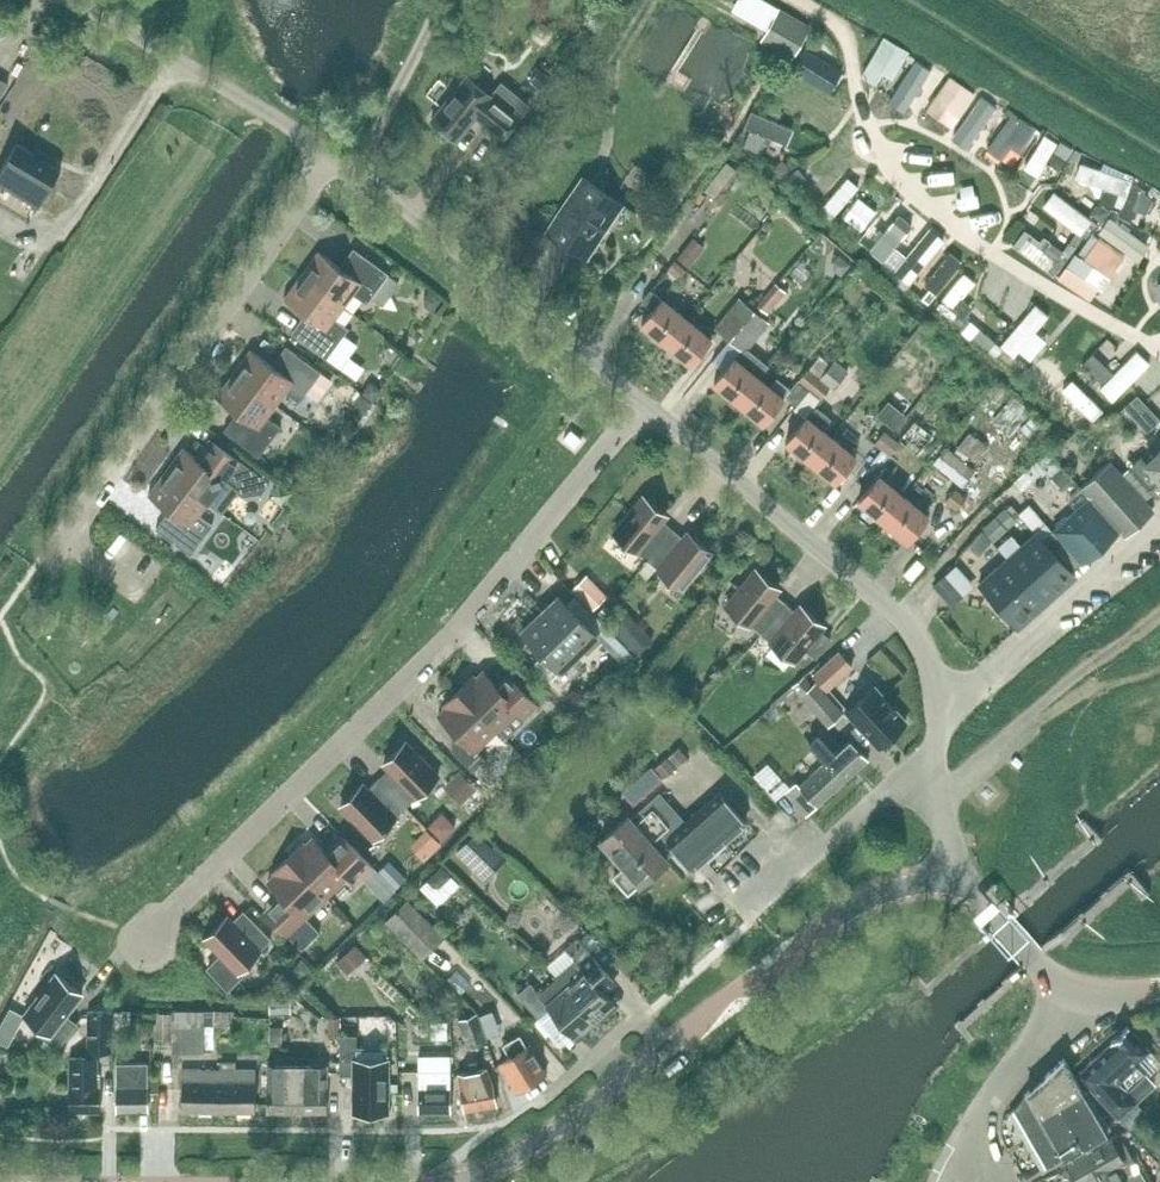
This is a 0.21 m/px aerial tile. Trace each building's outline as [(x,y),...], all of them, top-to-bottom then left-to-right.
[(780,7),(778,9),(761,39),(792,58),(811,26),(780,7)] [(545,42),(551,34),(551,29),(543,23),(538,24),(532,32),(533,37),(540,42),(545,42)] [(867,92),(893,107),(914,72),(888,57),(867,92)] [(546,92),(556,80),(547,73),(539,84),(546,92)] [(431,119),(457,140),(476,117),(502,138),(519,118),(518,118),(528,106),(502,84),(492,96),(467,76),(431,119)] [(915,127),(935,85),(918,76),(897,118),(915,127)] [(948,143),(956,132),(965,138),(981,116),(954,96),(929,130),(948,143)] [(979,124),(967,158),(992,167),(1004,132),(979,124)] [(1013,185),(1039,150),(1016,133),(990,168),(1013,185)] [(34,212),(60,170),(17,143),(0,170),(0,192),(34,213),(34,212)] [(1080,154),(1074,150),(1069,159),(1076,162),(1080,154)] [(1074,189),(1084,174),(1048,151),(1032,177),(1060,194),(1066,184),(1074,189)] [(781,176),(786,171),(787,164),(782,159),(773,166),(781,176)] [(726,161),(705,189),(714,196),(735,168),(726,161)] [(787,173),(795,182),(804,175),(797,166),(787,173)] [(622,204),(596,186),(583,177),(547,231),(586,257),(622,204)] [(731,220),(748,192),(728,180),(711,208),(731,220)] [(863,227),(853,221),(864,204),(840,189),(818,223),(852,245),(863,227)] [(1107,210),(1098,203),(1090,212),(1100,220),(1107,210)] [(1046,229),(1088,254),(1097,238),(1056,213),(1046,229)] [(889,283),(933,244),(906,214),(862,253),(889,283)] [(689,266),(704,246),(693,237),(678,257),(689,266)] [(1114,237),(1103,252),(1144,282),(1155,267),(1114,237)] [(899,287),(914,300),(948,260),(932,247),(899,287)] [(353,293),(358,297),(367,303),(388,274),(353,248),(340,266),(319,251),(301,275),(344,306),(353,293)] [(840,254),(835,259),(836,270),(842,274),(851,263),(840,254)] [(695,287),(710,268),(696,257),(681,277),(695,287)] [(686,270),(675,260),(668,269),(679,278),(686,270)] [(935,322),(966,283),(953,272),(922,311),(935,322)] [(864,274),(857,282),(867,291),(874,282),(864,274)] [(335,318),(344,306),(301,275),(284,298),(305,314),(292,332),(327,358),(348,328),(335,318)] [(776,281),(757,304),(768,313),(786,290),(776,281)] [(424,296),(425,302),(432,308),(441,297),(430,288),(424,296)] [(989,369),(997,360),(962,328),(970,321),(966,317),(979,302),(967,291),(938,322),(989,369)] [(727,338),(753,308),(739,296),(714,327),(727,338)] [(667,342),(686,318),(661,298),(642,322),(667,342)] [(739,402),(759,375),(768,363),(749,348),(770,322),(753,308),(727,338),(741,349),(713,382),(739,402)] [(711,329),(707,335),(686,318),(667,342),(692,363),(716,333),(711,329)] [(1033,322),(1005,369),(1024,380),(1052,332),(1033,322)] [(234,373),(276,404),(285,392),(299,401),(321,372),(286,346),(272,365),(251,349),(234,373)] [(1099,384),(1113,399),(1151,362),(1137,347),(1099,384)] [(351,390),(364,363),(346,355),(334,382),(351,390)] [(830,387),(833,390),(849,370),(834,359),(827,368),(809,389),(821,399),(830,387)] [(809,389),(827,368),(816,361),(798,380),(809,389)] [(267,417),(276,404),(234,373),(216,396),(237,412),(224,430),(259,456),(280,426),(267,417)] [(786,396),(792,389),(777,377),(771,385),(759,375),(739,402),(764,423),(786,396)] [(1103,409),(1071,378),(1061,389),(1093,420),(1103,409)] [(792,389),(786,396),(797,405),(809,389),(798,380),(792,389)] [(370,382),(362,393),(373,401),(380,390),(370,382)] [(373,401),(362,393),(361,392),(357,398),(358,408),(364,412),(373,401)] [(888,402),(878,414),(894,427),(904,415),(888,402)] [(822,429),(824,427),(831,418),(816,405),(807,416),(806,416),(786,440),(811,460),(831,436),(822,429)] [(978,450),(1001,472),(1021,450),(1013,443),(1030,426),(1017,414),(990,442),(988,439),(978,450)] [(906,430),(904,428),(897,437),(918,455),(934,436),(915,420),(906,430)] [(1058,431),(1048,422),(1036,433),(1045,443),(1058,431)] [(882,449),(892,437),(884,431),(874,443),(882,449)] [(831,436),(811,460),(837,481),(856,457),(831,436)] [(892,437),(882,449),(890,455),(899,443),(892,437)] [(183,447),(166,471),(208,502),(218,490),(231,499),(240,487),(249,494),(262,492),(269,482),(253,470),(218,444),(204,463),(183,447)] [(976,469),(946,445),(932,463),(961,486),(976,469)] [(1074,481),(1051,455),(1048,451),(1037,461),(1045,469),(1044,470),(1046,473),(1047,472),(1064,490),(1074,481)] [(1157,498),(1159,496),(1159,451),(1147,463),(1141,456),(1130,465),(1129,467),(1157,498)] [(1110,461),(1079,487),(1088,498),(1090,496),(1119,529),(1120,528),(1125,534),(1153,509),(1144,500),(1133,487),(1110,461)] [(199,514),(208,502),(166,471),(148,494),(169,510),(156,528),(191,554),(213,524),(199,514)] [(878,475),(859,499),(884,519),(903,495),(896,489),(878,475)] [(281,502),(290,492),(279,484),(272,494),(281,502)] [(956,510),(966,497),(967,497),(956,487),(945,501),(956,510)] [(1044,537),(1043,539),(1070,570),(1119,529),(1090,496),(1088,498),(1079,487),(1066,500),(1075,509),(1044,537)] [(903,495),(884,519),(909,540),(929,516),(903,495)] [(662,520),(666,514),(644,496),(614,533),(636,551),(637,550),(648,559),(673,529),(662,520)] [(1031,504),(1020,514),(1036,531),(1038,530),(1047,521),(1031,504)] [(994,541),(1017,520),(1005,507),(983,528),(994,541)] [(711,551),(689,533),(684,538),(673,529),(648,559),(659,569),(681,587),(711,551)] [(1043,538),(1044,537),(1038,530),(1036,531),(1008,557),(1047,602),(1076,577),(1070,570),(1043,538)] [(1019,628),(1047,602),(1008,557),(980,583),(1019,628)] [(949,601),(969,584),(970,583),(955,566),(934,584),(949,601)] [(774,593),(779,587),(757,569),(727,606),(749,624),(761,633),(786,602),(774,593)] [(586,575),(571,590),(592,612),(608,597),(586,575)] [(823,624),(801,606),(797,611),(786,602),(761,633),(772,642),(794,660),(823,624)] [(545,652),(561,668),(596,635),(565,603),(544,625),(537,618),(524,631),(545,652)] [(610,627),(636,655),(653,639),(626,611),(610,627)] [(839,651),(814,674),(828,688),(852,666),(839,651)] [(545,652),(536,661),(552,677),(561,668),(545,652)] [(459,690),(497,729),(519,709),(527,717),(539,706),(518,684),(507,695),(483,670),(476,677),(474,675),(459,690)] [(797,691),(828,727),(844,713),(808,672),(792,686),(793,687),(774,703),(778,708),(797,691)] [(686,688),(685,695),(689,700),(695,700),(700,696),(701,690),(697,685),(691,684),(686,688)] [(874,687),(848,710),(880,746),(906,722),(874,687)] [(476,750),(497,729),(459,690),(444,705),(446,707),(439,714),(463,738),(452,749),(473,770),(485,759),(476,750)] [(796,782),(786,792),(806,815),(869,759),(851,740),(842,747),(825,727),(808,742),(826,762),(799,785),(796,782)] [(379,778),(406,806),(416,796),(417,797),(439,775),(406,741),(384,763),(389,768),(379,778)] [(669,755),(678,766),(689,757),(680,746),(669,755)] [(655,766),(664,777),(675,768),(666,757),(655,766)] [(652,766),(623,792),(633,804),(663,778),(652,766)] [(460,771),(451,780),(467,797),(476,788),(460,771)] [(396,817),(406,806),(379,778),(368,789),(363,784),(341,805),(374,839),(396,817)] [(671,842),(693,868),(746,823),(719,792),(685,822),(660,793),(631,819),(627,814),(601,837),(624,864),(613,874),(627,890),(638,880),(639,882),(667,858),(660,851),(671,842)] [(442,839),(455,826),(442,812),(429,826),(442,839)] [(428,828),(411,844),(425,859),(442,842),(428,828)] [(325,850),(313,837),(306,844),(304,842),(288,857),(327,897),(346,878),(354,887),(374,867),(342,833),(325,850)] [(457,850),(475,868),(493,851),(475,833),(457,850)] [(306,917),(327,897),(288,857),(273,872),(275,874),(268,880),(292,905),(275,922),(302,949),(320,931),(306,917)] [(389,860),(378,871),(389,882),(396,889),(407,877),(389,860)] [(450,874),(440,864),(426,878),(433,885),(439,885),(450,874)] [(441,927),(468,912),(458,893),(431,908),(441,927)] [(445,936),(407,898),(385,921),(423,959),(445,936)] [(240,969),(272,938),(244,910),(233,921),(228,916),(205,938),(221,953),(206,968),(228,990),(244,974),(240,969)] [(558,917),(566,927),(577,919),(565,912),(558,917)] [(589,932),(580,940),(605,970),(614,962),(589,932)] [(566,948),(547,964),(557,975),(558,976),(585,1008),(594,1019),(601,1013),(605,1018),(617,1007),(613,1003),(614,1002),(606,992),(617,983),(608,972),(605,970),(580,940),(578,937),(566,948)] [(349,974),(363,962),(367,958),(355,944),(337,961),(349,974)] [(301,958),(292,968),(302,978),(311,969),(301,958)] [(85,993),(58,972),(55,970),(23,1013),(49,1033),(44,1039),(58,1050),(79,1022),(68,1015),(85,993)] [(594,1019),(585,1008),(558,976),(539,992),(530,982),(518,993),(538,1017),(549,1007),(574,1036),(575,1035),(579,1040),(591,1029),(587,1025),(594,1019)] [(268,996),(268,1013),(290,1013),(290,996),(268,996)] [(10,1007),(0,1025),(0,1042),(7,1046),(23,1015),(10,1007)] [(217,1010),(205,1010),(156,1011),(155,1039),(171,1040),(172,1052),(205,1052),(205,1047),(213,1047),(215,1027),(217,1027),(217,1010)] [(130,1011),(111,1012),(112,1025),(130,1025),(130,1011)] [(112,1025),(111,1012),(87,1012),(88,1051),(112,1051),(112,1025)] [(477,1013),(461,1018),(458,1019),(468,1049),(487,1042),(477,1013)] [(326,1015),(326,1036),(335,1036),(336,1015),(326,1015)] [(447,1037),(447,1021),(431,1021),(431,1037),(447,1037)] [(1142,1108),(1136,1101),(1137,1100),(1127,1089),(1145,1072),(1138,1063),(1150,1050),(1129,1025),(1077,1073),(1117,1118),(1119,1117),(1125,1124),(1142,1108)] [(355,1074),(355,1112),(386,1112),(387,1045),(357,1045),(357,1033),(340,1033),(340,1074),(355,1074)] [(527,1046),(520,1034),(503,1044),(511,1055),(500,1062),(518,1091),(546,1074),(529,1044),(527,1046)] [(267,1112),(325,1112),(325,1065),(283,1065),(282,1042),(268,1041),(267,1112)] [(1108,1130),(1067,1062),(1063,1056),(1047,1071),(1047,1072),(1026,1091),(1013,1109),(1047,1166),(1108,1130)] [(69,1087),(69,1111),(100,1111),(99,1073),(97,1073),(96,1058),(70,1058),(70,1087),(69,1087)] [(235,1069),(235,1062),(221,1061),(221,1069),(182,1068),(181,1111),(255,1112),(255,1069),(235,1069)] [(147,1078),(147,1072),(147,1062),(117,1062),(118,1111),(147,1111),(147,1091),(159,1091),(158,1078),(147,1078)] [(489,1068),(478,1070),(477,1062),(468,1064),(469,1072),(459,1074),(465,1110),(496,1105),(489,1068)] [(450,1071),(436,1071),(419,1071),(419,1088),(419,1112),(450,1112),(450,1071)] [(1066,1160),(1078,1181),(1145,1181),(1116,1132),(1066,1160)] [(1159,1154),(1159,1133),(1147,1145),(1157,1157),(1159,1154)]
